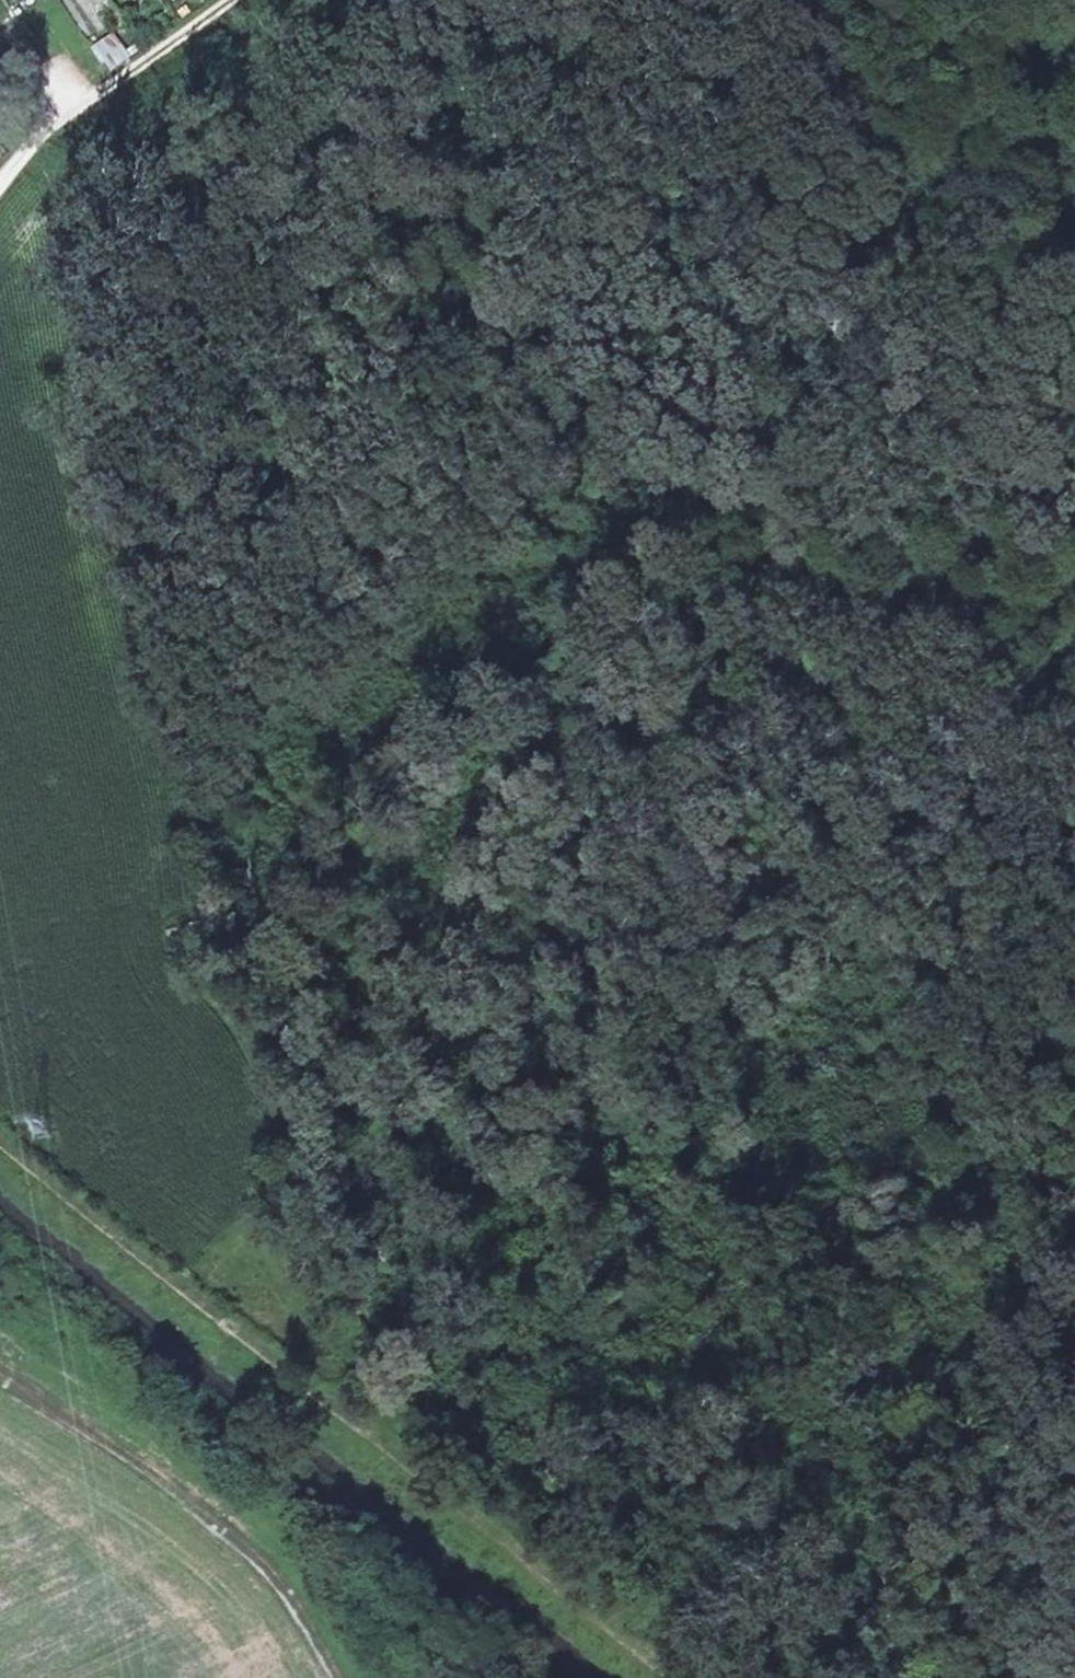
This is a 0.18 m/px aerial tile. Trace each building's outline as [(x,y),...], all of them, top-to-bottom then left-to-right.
[(111,33),(92,45),(108,69),(127,57),(111,33)]
